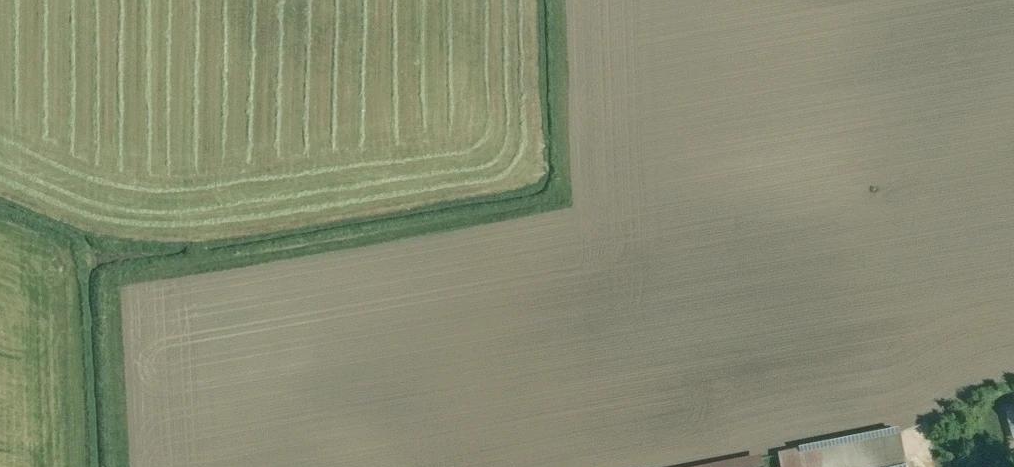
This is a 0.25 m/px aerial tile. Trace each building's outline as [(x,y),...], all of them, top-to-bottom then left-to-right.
[(820,448),(724,466),(907,466),(900,433),(820,448)]
